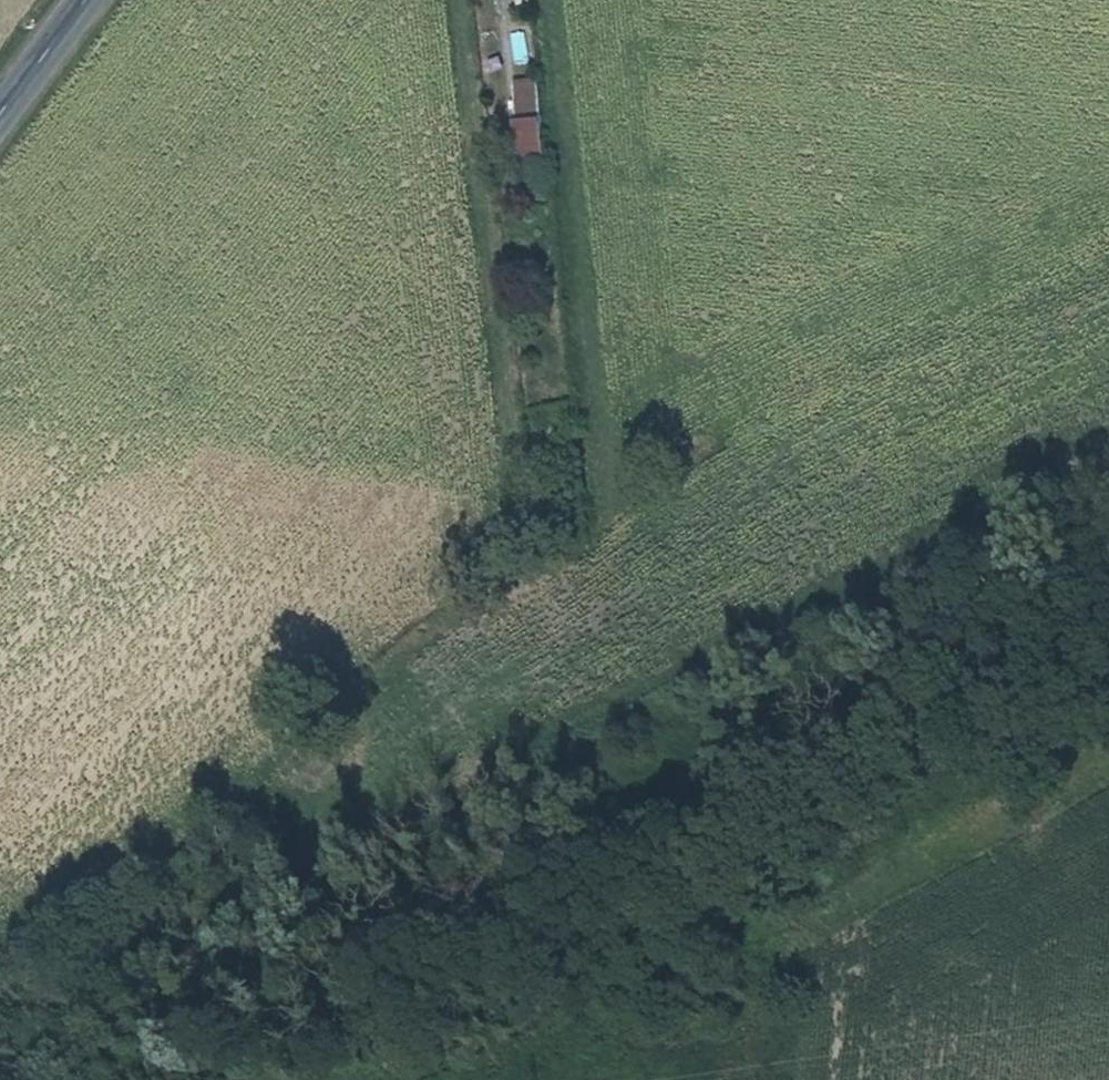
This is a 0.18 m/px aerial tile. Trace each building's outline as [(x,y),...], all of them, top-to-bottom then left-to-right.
[(512,46),(517,64),(535,59),(530,42),(512,46)] [(486,52),(489,75),(506,73),(503,50),(486,52)] [(525,133),(545,131),(540,82),(520,84),(525,133)] [(548,155),(545,131),(525,133),(527,157),(548,155)]
